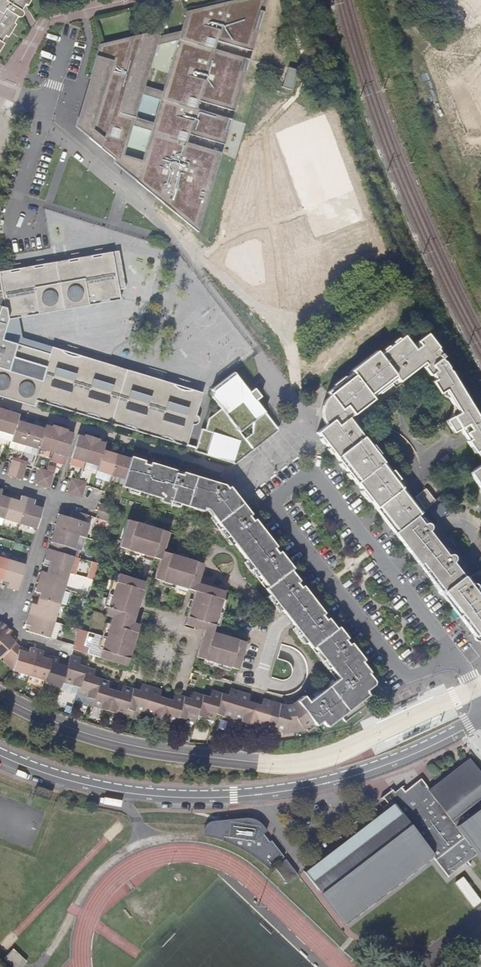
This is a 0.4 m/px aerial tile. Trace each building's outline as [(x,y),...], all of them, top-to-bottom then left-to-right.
[(14,24),(12,23),(15,17),(18,18),(19,18),(20,18),(21,18),(22,17),(23,16),(22,14),(22,13),(19,11),(24,4),(25,5),(29,0),(0,0),(0,48),(14,24)] [(99,43),(89,77),(105,82),(91,130),(75,125),(120,161),(139,166),(136,178),(199,229),(202,217),(201,217),(221,149),(186,139),(189,131),(223,141),(230,116),(196,106),(199,97),(233,108),(248,56),(214,46),(217,38),(251,48),(265,0),(224,0),(186,9),(179,29),(158,36),(153,34),(152,30),(99,43)] [(288,64),(282,83),(293,86),(298,67),(288,64)] [(105,82),(89,77),(75,125),(91,130),(105,82)] [(114,157),(113,160),(136,178),(139,166),(120,161),(114,157)] [(202,394),(192,391),(187,391),(181,390),(176,388),(173,385),(81,357),(78,357),(75,357),(72,357),(67,355),(62,352),(61,350),(52,348),(50,354),(4,340),(10,319),(18,318),(17,315),(27,314),(28,316),(99,303),(99,301),(109,299),(110,302),(120,300),(112,253),(101,255),(102,257),(92,258),(91,256),(77,258),(78,261),(69,262),(69,260),(42,265),(43,267),(33,269),(33,266),(19,269),(20,271),(10,272),(9,270),(0,272),(0,396),(34,406),(36,400),(45,403),(48,403),(52,403),(55,403),(58,405),(63,407),(65,408),(66,410),(82,414),(85,414),(88,414),(92,414),(95,415),(98,417),(100,419),(103,421),(119,426),(121,425),(125,425),(128,425),(131,426),(135,428),(137,429),(140,433),(156,438),(159,437),(163,436),(166,437),(170,438),(173,440),(175,442),(178,444),(186,446),(186,445),(193,424),(202,394)] [(447,369),(448,367),(443,361),(442,362),(438,355),(440,352),(437,348),(438,347),(427,333),(417,340),(420,344),(415,348),(404,335),(383,352),(401,375),(404,372),(406,376),(424,362),(426,364),(424,367),(430,375),(435,371),(439,377),(432,381),(439,393),(444,390),(459,412),(447,420),(454,432),(460,429),(464,434),(471,430),(475,435),(467,440),(475,452),(480,449),(480,450),(480,424),(479,420),(472,410),(464,395),(462,392),(447,369)] [(270,344),(264,348),(276,363),(281,358),(270,344)] [(351,412),(353,414),(373,398),(370,394),(379,387),(376,382),(383,377),(386,381),(395,375),(379,354),(376,350),(351,370),(352,372),(327,392),(329,394),(341,409),(346,406),(351,412)] [(400,381),(406,376),(404,372),(401,375),(383,352),(379,354),(395,375),(400,381)] [(248,392),(234,373),(233,372),(211,388),(211,389),(213,390),(211,396),(220,407),(208,416),(204,429),(201,428),(196,446),(196,447),(195,450),(205,453),(206,455),(233,462),(236,454),(242,449),(246,455),(267,439),(263,434),(274,425),(268,418),(255,400),(260,397),(253,389),(248,392)] [(379,387),(386,381),(383,377),(376,382),(379,387)] [(348,418),(353,414),(351,412),(346,406),(341,409),(329,394),(326,398),(325,399),(323,402),(322,406),(321,410),(321,414),(322,418),(323,421),(326,425),(333,419),(338,425),(341,423),(348,418)] [(13,435),(17,420),(19,415),(5,411),(0,427),(0,431),(13,435)] [(419,513),(395,482),(390,486),(385,478),(390,475),(380,463),(382,461),(376,454),(371,458),(365,450),(370,446),(348,418),(341,423),(338,425),(333,419),(326,425),(317,433),(374,507),(382,517),(393,532),(393,531),(415,516),(419,513)] [(11,441),(25,445),(31,425),(17,420),(13,435),(11,441)] [(25,445),(38,449),(39,447),(44,429),(31,425),(25,445)] [(39,447),(52,451),(60,427),(52,425),(51,427),(45,426),(44,429),(39,447)] [(52,451),(66,456),(73,434),(66,432),(67,429),(60,427),(52,451)] [(464,434),(467,440),(475,435),(471,430),(464,434)] [(71,457),(85,461),(92,437),(85,435),(84,438),(78,436),(71,457)] [(85,461),(98,465),(103,451),(105,444),(98,442),(99,440),(92,437),(85,461)] [(376,454),(370,446),(365,450),(371,458),(376,454)] [(291,448),(289,457),(298,458),(300,449),(291,448)] [(236,454),(233,462),(236,463),(246,455),(242,449),(236,454)] [(97,471),(111,475),(117,455),(103,451),(98,465),(97,471)] [(111,475),(124,479),(130,459),(117,455),(111,475)] [(170,475),(172,468),(156,463),(154,470),(150,469),(151,467),(150,466),(149,464),(147,463),(144,462),(145,460),(131,456),(130,459),(124,479),(122,485),(203,510),(204,507),(208,508),(210,507),(215,514),(210,517),(215,524),(217,522),(239,504),(223,483),(182,471),(181,474),(178,472),(177,473),(176,473),(175,474),(174,477),(170,475)] [(12,460),(11,463),(8,476),(15,478),(19,462),(12,460)] [(156,463),(145,460),(144,462),(147,463),(149,464),(150,466),(151,467),(150,469),(154,470),(156,463)] [(26,464),(19,462),(15,478),(22,480),(26,468),(26,464)] [(469,471),(480,489),(480,463),(469,471)] [(40,468),(39,472),(35,484),(42,486),(47,470),(40,468)] [(182,471),(172,468),(170,475),(174,477),(175,474),(176,473),(177,473),(178,472),(181,474),(182,471)] [(54,473),(47,470),(42,486),(49,488),(53,476),(54,473)] [(395,482),(390,475),(385,478),(390,486),(395,482)] [(72,478),(71,482),(67,494),(74,496),(79,480),(72,478)] [(86,482),(79,480),(74,496),(81,498),(85,486),(86,482)] [(415,496),(425,508),(435,499),(426,488),(415,496)] [(1,493),(2,491),(0,490),(0,518),(4,519),(11,496),(3,494),(3,496),(0,495),(1,493)] [(17,501),(18,498),(11,496),(4,519),(20,524),(27,498),(21,496),(20,499),(20,502),(17,501)] [(33,506),(34,503),(34,500),(27,498),(20,524),(36,529),(43,506),(37,504),(36,507),(33,506)] [(115,508),(102,504),(100,504),(98,511),(113,515),(115,508)] [(244,509),(239,504),(217,522),(222,528),(231,520),(230,519),(244,509)] [(282,609),(300,595),(297,591),(300,589),(300,586),(296,581),(298,579),(270,543),(268,543),(265,543),(264,544),(261,541),(266,537),(260,530),(255,533),(253,529),(256,526),(256,524),(244,509),(230,519),(231,520),(222,528),(263,580),(260,583),(282,609)] [(85,522),(88,515),(72,511),(70,518),(59,514),(55,528),(78,535),(85,537),(89,523),(85,522)] [(113,515),(98,511),(96,517),(111,522),(113,515)] [(415,516),(393,531),(421,567),(447,601),(463,621),(472,633),(477,641),(480,641),(480,571),(477,572),(473,573),(471,575),(467,577),(463,579),(449,562),(452,560),(452,558),(452,556),(446,549),(442,552),(434,541),(426,531),(427,530),(428,528),(428,526),(427,524),(422,518),(418,521),(415,516)] [(187,588),(195,560),(164,550),(169,532),(127,518),(119,546),(126,548),(125,553),(138,557),(140,552),(159,558),(153,577),(187,588)] [(74,549),(78,535),(55,528),(48,549),(73,557),(77,558),(79,550),(74,549)] [(68,573),(73,557),(48,549),(45,559),(50,561),(49,567),(68,573)] [(3,580),(9,561),(0,558),(0,579),(3,580)] [(204,563),(195,560),(187,588),(196,590),(198,582),(204,563)] [(8,582),(7,587),(18,590),(25,565),(9,561),(3,580),(8,582)] [(63,589),(68,573),(49,567),(47,573),(42,571),(38,582),(63,589)] [(105,638),(98,657),(126,665),(139,623),(133,621),(145,581),(117,572),(112,592),(105,614),(110,616),(105,638)] [(300,595),(306,590),(298,579),(296,581),(300,586),(300,589),(297,591),(300,595)] [(59,606),(63,589),(38,582),(35,592),(40,594),(38,599),(59,606)] [(225,590),(198,582),(196,590),(188,615),(215,624),(225,592),(225,590)] [(65,590),(61,602),(66,604),(70,592),(65,590)] [(313,612),(320,607),(306,590),(300,595),(282,609),(284,613),(292,622),(295,626),(313,612)] [(53,622),(59,606),(38,599),(37,605),(32,604),(29,614),(53,622)] [(327,617),(320,607),(313,612),(317,616),(318,615),(320,615),(321,616),(323,617),(324,619),(327,617)] [(369,671),(357,656),(353,659),(350,655),(354,651),(327,617),(324,619),(323,617),(321,616),(320,615),(318,615),(317,616),(313,612),(295,626),(311,648),(314,646),(330,667),(327,669),(332,676),(334,674),(338,678),(334,682),(336,685),(332,690),(328,686),(308,701),(304,695),(292,704),(285,704),(263,697),(261,704),(255,702),(248,700),(250,693),(241,690),(230,687),(228,694),(222,692),(212,689),(210,696),(202,694),(193,691),(191,698),(184,696),(175,693),(172,699),(165,697),(160,696),(162,689),(151,686),(141,683),(140,689),(133,687),(123,684),(121,691),(114,689),(108,687),(110,680),(100,678),(94,676),(95,668),(86,666),(79,663),(81,657),(71,654),(67,664),(62,682),(79,687),(77,694),(85,697),(87,697),(93,698),(91,705),(107,710),(124,716),(126,709),(143,714),(159,719),(175,724),(178,717),(194,722),(196,715),(213,720),(215,713),(224,716),(223,717),(239,722),(240,721),(272,731),(272,729),(284,733),(303,730),(313,722),(316,726),(322,721),(324,724),(339,713),(341,716),(354,706),(352,703),(367,692),(366,690),(374,684),(373,680),(371,677),(367,673),(369,671)] [(49,638),(53,622),(29,614),(25,624),(30,626),(29,632),(49,638)] [(185,624),(205,629),(213,631),(215,624),(188,615),(185,624)] [(9,633),(11,632),(6,627),(0,633),(0,657),(1,657),(3,654),(14,665),(20,647),(14,643),(17,640),(11,635),(9,638),(7,636),(9,633)] [(205,629),(196,656),(216,662),(238,669),(246,641),(213,631),(205,629)] [(25,653),(26,649),(20,647),(14,665),(13,670),(28,675),(36,650),(29,648),(29,650),(27,654),(25,653)] [(41,658),(43,655),(43,653),(36,650),(28,675),(45,680),(52,658),(46,656),(44,659),(41,658)] [(2,660),(13,670),(14,665),(3,654),(1,657),(3,660),(2,660)] [(44,683),(60,688),(62,682),(67,664),(61,663),(60,666),(57,665),(59,662),(59,660),(52,658),(45,680),(44,683)] [(420,779),(404,791),(401,787),(394,792),(392,789),(383,797),(389,805),(306,871),(347,923),(432,856),(448,876),(478,852),(480,855),(480,806),(480,807),(475,800),(480,795),(480,773),(469,757),(428,789),(420,779)] [(274,866),(284,857),(271,840),(270,842),(269,842),(263,834),(264,834),(267,831),(266,831),(265,828),(263,825),(260,823),(258,821),(255,820),(254,820),(252,819),(251,819),(249,818),(246,818),(213,821),(212,821),(210,821),(209,822),(208,823),(207,824),(206,825),(205,826),(202,836),(207,837),(212,838),(219,840),(226,842),(234,846),(242,849),(248,853),(255,858),(264,864),(269,869),(274,866)] [(474,887),(466,891),(473,905),(480,901),(480,900),(474,887)] [(3,958),(5,960),(15,950),(13,948),(3,958)] [(15,950),(5,960),(12,966),(22,966),(25,964),(27,962),(15,950)]
